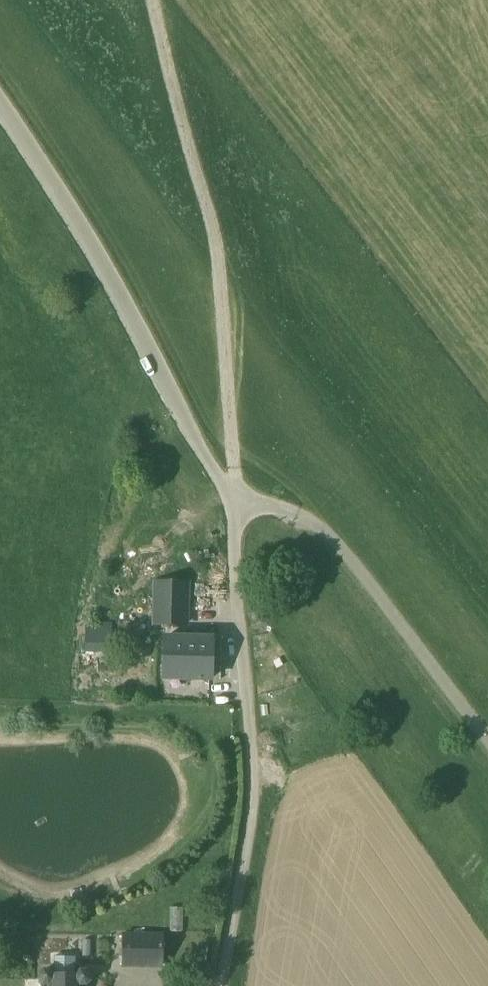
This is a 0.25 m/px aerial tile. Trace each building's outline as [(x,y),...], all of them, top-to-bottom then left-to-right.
[(190,584),(153,581),(150,623),(188,626),(190,584)] [(110,623),(85,623),(84,651),(110,652),(110,623)] [(210,640),(164,639),(163,674),(195,675),(195,679),(209,679),(210,640)] [(162,936),(122,936),(122,966),(162,967),(162,936)] [(53,975),(49,971),(43,971),(39,975),(39,981),(43,985),(85,985),(90,981),(90,976),(86,971),(80,971),(75,975),(53,975)]
